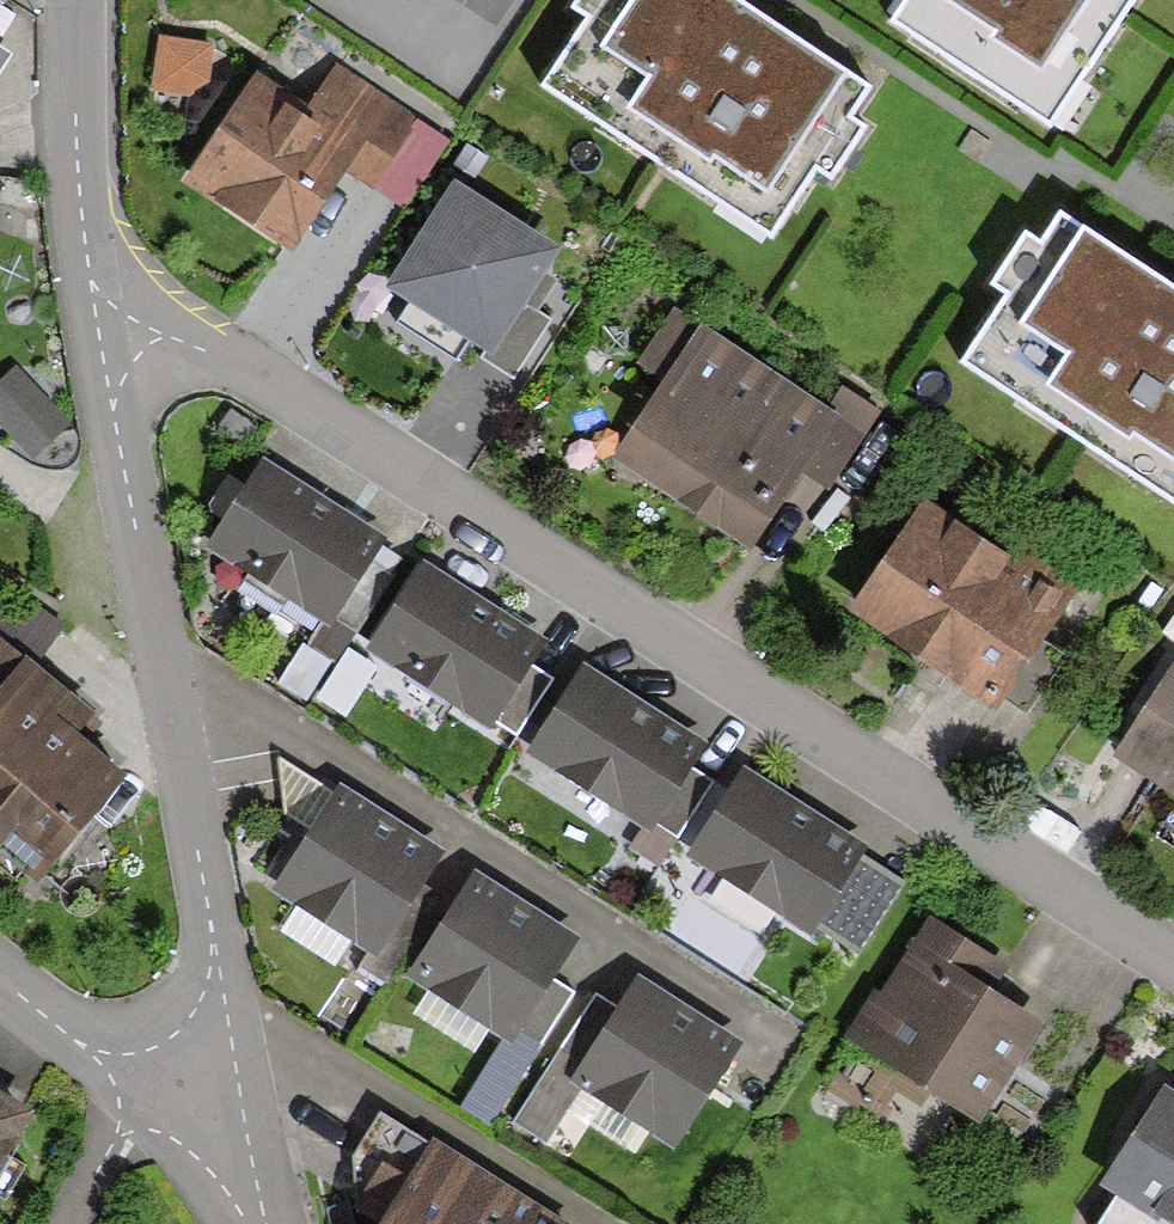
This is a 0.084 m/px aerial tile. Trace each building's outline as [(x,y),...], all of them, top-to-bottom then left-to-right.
[(718,0),(576,0),(563,20),(580,30),(533,103),(770,252),(816,179),(833,190),(866,138),(849,128),(870,95),(745,17),(718,0)] [(906,27),(1065,128),(1147,0),(924,0),(906,27)] [(210,45),(162,39),(155,88),(204,94),(210,45)] [(301,112),(253,83),(186,189),(287,252),(335,174),(366,193),(406,129),(323,77),(301,112)] [(970,131),(958,148),(975,160),(987,143),(970,131)] [(561,251),(450,179),(377,291),(489,362),(531,297),(561,251)] [(1057,218),(1042,241),(1025,231),(987,291),(1003,301),(957,374),(1173,510),(1173,291),(1170,289),(1057,218)] [(565,319),(531,297),(489,362),(523,384),(565,319)] [(817,408),(666,310),(636,357),(665,376),(612,457),(745,543),(797,463),(829,484),(876,411),(833,384),(817,408)] [(12,371),(0,382),(0,420),(27,449),(59,420),(12,371)] [(381,538),(261,465),(207,552),(328,625),(381,538)] [(921,512),(851,617),(995,711),(1076,589),(1025,555),(1013,573),(921,512)] [(540,639),(420,565),(366,652),(485,726),(522,668),(540,639)] [(0,631),(0,683),(25,651),(0,631)] [(364,662),(343,649),(323,681),(344,694),(364,662)] [(0,683),(0,834),(39,865),(117,765),(70,728),(91,702),(25,651),(0,683)] [(693,739),(577,667),(527,748),(642,820),(678,763),(693,739)] [(546,683),(522,668),(485,726),(510,741),(546,683)] [(1119,758),(1173,793),(1173,672),(1119,758)] [(703,779),(678,763),(642,820),(668,836),(703,779)] [(856,842),(738,769),(685,854),(802,927),(856,842)] [(430,843),(332,785),(270,889),(368,948),(406,883),(430,843)] [(566,936),(468,877),(403,984),(501,1043),(540,978),(566,936)] [(435,901),(406,883),(368,948),(354,970),(383,987),(435,901)] [(999,970),(923,923),(879,993),(868,986),(836,1037),(977,1124),(1013,1066),(1037,1027),(984,994),(999,970)] [(567,994),(540,978),(501,1043),(528,1059),(567,994)] [(733,1039),(636,982),(618,1011),(576,1083),(672,1140),(733,1039)] [(576,1083),(618,1011),(588,993),(510,1124),(540,1142),(576,1083)] [(1076,1035),(1045,1016),(1037,1027),(1013,1066),(1044,1086),(1076,1035)] [(29,1101),(0,1087),(0,1158),(29,1101)] [(1164,1093),(1106,1186),(1166,1223),(1173,1223),(1173,1099),(1164,1093)] [(388,1223),(541,1223),(542,1222),(431,1154),(388,1223)]
